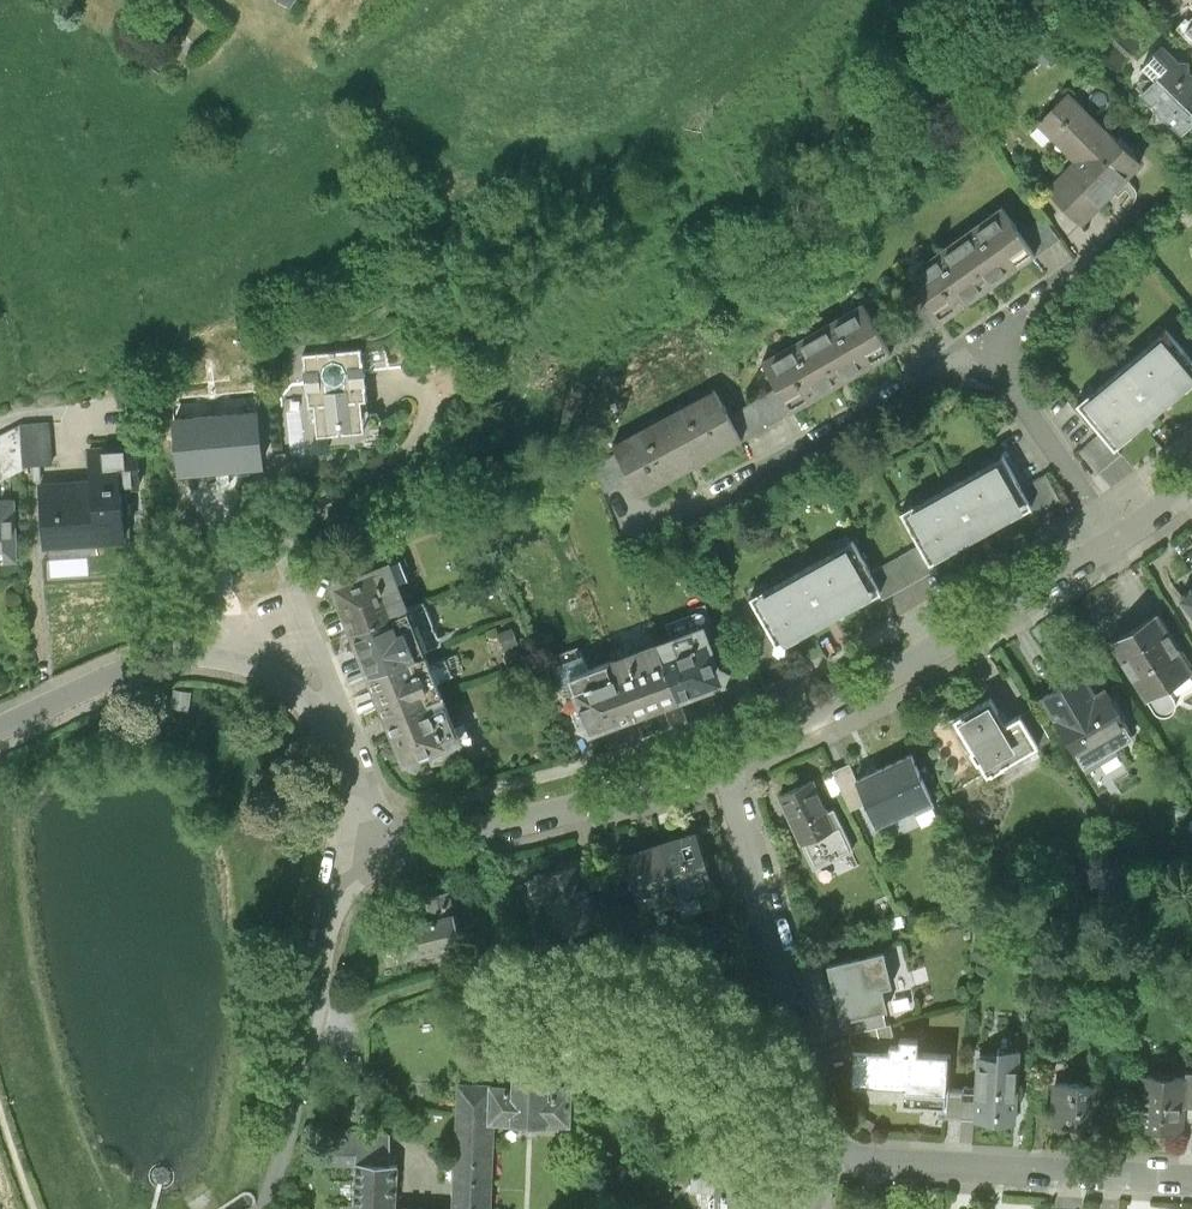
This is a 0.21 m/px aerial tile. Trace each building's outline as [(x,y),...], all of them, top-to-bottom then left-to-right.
[(1170,119),(1184,132),(1191,123),(1191,102),(1189,100),(1191,96),(1191,70),(1164,44),(1145,64),(1158,76),(1142,93),(1159,109),(1159,119),(1170,119)] [(1127,77),(1137,89),(1151,77),(1141,65),(1127,77)] [(1154,150),(1084,82),(1056,111),(1094,148),(1065,178),(1097,209),(1154,150)] [(954,311),(1048,244),(1034,226),(1016,200),(923,267),(941,292),(954,311)] [(1076,231),(1059,208),(1034,226),(1048,244),(1051,249),(1076,231)] [(941,292),(890,323),(903,345),(906,349),(957,316),(954,311),(941,292)] [(792,381),(804,403),(903,345),(890,323),(876,298),(777,356),(792,381)] [(1155,350),(1152,347),(1094,395),(1097,399),(1084,410),(1079,404),(1078,405),(1102,434),(1113,448),(1114,447),(1111,443),(1125,431),(1129,435),(1186,388),(1183,383),(1191,376),(1191,362),(1190,360),(1166,331),(1165,332),(1169,338),(1155,350)] [(361,348),(305,354),(311,400),(318,399),(322,428),(365,423),(361,395),(366,395),(361,348)] [(792,381),(742,410),(754,431),(756,435),(806,406),(804,403),(792,381)] [(626,442),(629,448),(643,473),(653,489),(754,431),(742,410),(726,384),(626,442)] [(266,463),(258,407),(172,418),(180,475),(266,463)] [(0,437),(0,477),(22,464),(51,462),(49,425),(21,427),(0,437)] [(1113,448),(1102,434),(1079,453),(1098,475),(1120,456),(1121,455),(1114,447),(1113,448)] [(135,443),(87,447),(90,480),(38,484),(43,543),(120,536),(116,487),(139,485),(135,443)] [(629,448),(606,462),(620,486),(643,473),(629,448)] [(1002,460),(904,516),(903,514),(902,515),(920,547),(921,549),(930,565),(931,564),(930,562),(988,529),(1028,507),(1029,509),(1030,508),(1020,490),(1002,458),(1001,458),(1002,460)] [(1059,501),(1045,476),(1020,490),(1030,508),(1029,509),(1033,516),(1059,501)] [(0,498),(0,555),(18,554),(15,497),(0,498)] [(851,545),(753,600),(752,598),(751,598),(769,632),(779,649),(780,649),(779,647),(877,592),(878,594),(880,593),(869,575),(853,545),(852,543),(850,544),(851,545)] [(920,547),(895,561),(909,586),(935,571),(931,564),(930,565),(921,549),(920,547)] [(53,572),(87,571),(87,558),(53,560),(53,572)] [(909,586),(895,561),(869,575),(880,593),(878,594),(882,601),(909,586)] [(388,565),(379,569),(378,569),(376,570),(349,581),(340,577),(335,588),(352,631),(406,610),(388,565)] [(406,610),(352,631),(370,674),(424,653),(407,609),(406,610)] [(1157,617),(1111,645),(1153,714),(1157,717),(1163,718),(1168,716),(1171,714),(1175,707),(1174,702),(1166,688),(1191,673),(1157,617)] [(703,629),(658,645),(679,699),(724,682),(723,681),(727,672),(718,668),(703,629)] [(779,649),(769,632),(745,645),(759,670),(785,656),(780,649),(779,649)] [(658,645),(615,662),(635,716),(679,699),(658,645)] [(424,653),(370,674),(387,718),(441,696),(424,653)] [(615,662),(581,675),(570,679),(585,717),(580,728),(590,732),(591,733),(635,716),(615,662)] [(1043,699),(1085,772),(1116,755),(1112,748),(1133,737),(1106,689),(1093,696),(1082,677),(1043,699)] [(441,696),(387,718),(405,762),(414,766),(419,756),(429,752),(433,762),(467,756),(464,738),(459,740),(441,696)] [(988,700),(952,720),(984,777),(1037,748),(1019,717),(1003,726),(988,700)] [(1031,711),(1019,717),(1037,748),(1048,742),(1031,711)] [(856,781),(866,804),(876,828),(911,811),(913,817),(934,807),(911,754),(856,781)] [(856,781),(849,764),(832,772),(851,811),(866,804),(856,781)] [(812,782),(779,798),(802,846),(835,831),(827,813),(812,782)] [(835,831),(802,846),(813,872),(854,853),(834,810),(827,813),(835,831)] [(695,834),(659,846),(678,904),(698,897),(697,892),(712,887),(695,834)] [(659,846),(623,857),(640,909),(652,905),(654,912),(678,904),(659,846)] [(580,865),(540,878),(559,937),(599,925),(580,865)] [(449,896),(425,902),(430,925),(391,934),(398,961),(460,946),(449,900),(449,896)] [(875,954),(837,962),(849,1020),(875,1014),(887,1012),(875,954)] [(878,1029),(875,1014),(849,1020),(846,1021),(849,1035),(878,1029)] [(903,1106),(925,1107),(948,1109),(949,1091),(951,1058),(917,1055),(918,1040),(900,1039),(900,1046),(889,1045),(889,1054),(855,1051),(853,1086),(904,1089),(903,1106)] [(999,1054),(980,1053),(977,1089),(976,1119),(1014,1121),(1020,1052),(1000,1049),(999,1054)] [(459,1085),(454,1208),(490,1208),(493,1120),(569,1123),(570,1090),(547,1089),(548,1058),(489,1055),(488,1056),(487,1086),(459,1085)] [(1185,1078),(1183,1105),(1191,1106),(1191,1073),(1185,1072),(1185,1078)] [(1145,1075),(1141,1130),(1181,1133),(1183,1105),(1185,1078),(1145,1075)] [(1048,1083),(1031,1082),(1029,1118),(1046,1119),(1048,1083)] [(1102,1085),(1056,1082),(1054,1125),(1100,1128),(1102,1085)] [(962,1092),(961,1118),(976,1119),(977,1089),(962,1088),(962,1092)] [(925,1116),(961,1118),(962,1092),(949,1091),(948,1109),(925,1107),(925,1116)] [(345,1133),(329,1132),(327,1164),(343,1165),(345,1133)] [(358,1133),(345,1133),(343,1165),(357,1166),(357,1163),(358,1133)] [(389,1135),(358,1133),(357,1163),(389,1165),(389,1135)] [(397,1166),(389,1165),(357,1163),(357,1166),(354,1208),(395,1208),(397,1166)] [(738,1184),(697,1182),(696,1195),(716,1196),(738,1196),(738,1184)] [(716,1196),(715,1208),(771,1208),(771,1198),(738,1196),(716,1196)]
